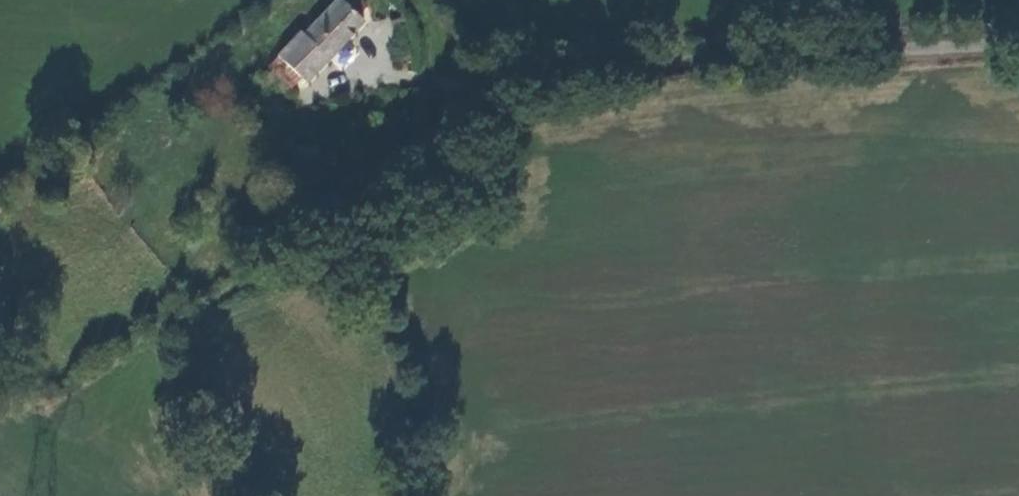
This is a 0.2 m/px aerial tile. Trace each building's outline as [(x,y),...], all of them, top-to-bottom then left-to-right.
[(318,20),(316,18),(284,52),(305,72),(313,63),(320,70),(378,9),(368,0),(338,0),(318,20)]
